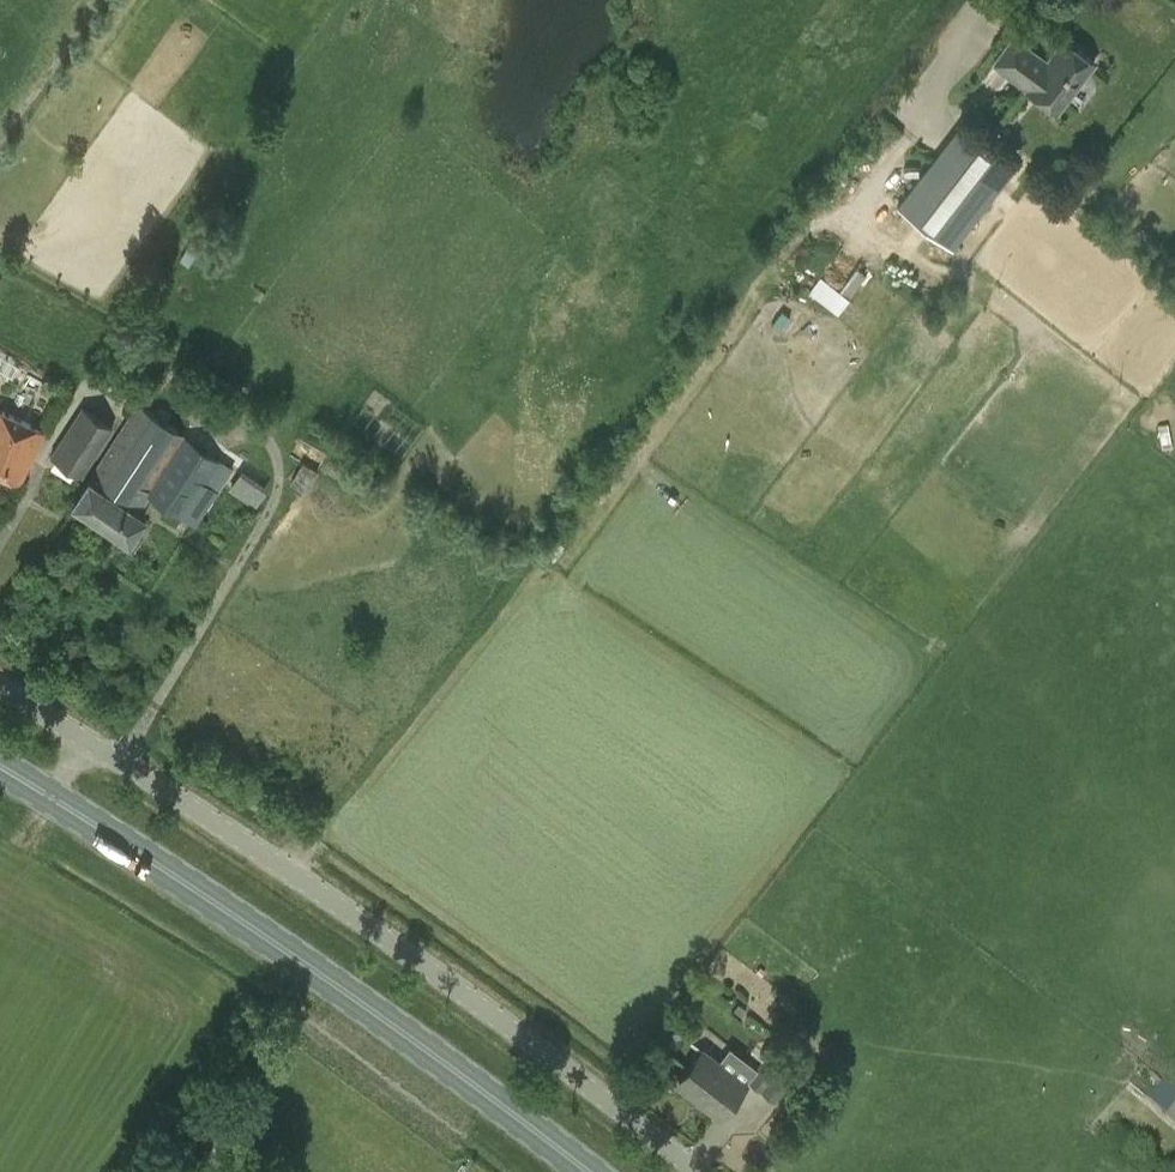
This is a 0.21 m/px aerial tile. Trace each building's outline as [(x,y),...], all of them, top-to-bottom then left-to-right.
[(1094,61),(1064,38),(1046,61),(1012,34),(993,59),(1027,85),(1026,87),(1056,111),(1094,61)] [(951,250),(1015,168),(959,125),(895,206),(951,250)] [(819,273),(808,289),(837,309),(849,293),(819,273)] [(88,479),(81,491),(72,504),(128,541),(145,517),(131,508),(141,491),(195,525),(219,489),(231,489),(254,504),(266,487),(262,484),(269,474),(241,455),(233,466),(182,433),(137,402),(88,479)] [(81,475),(112,427),(81,407),(50,455),(81,475)] [(19,484),(23,475),(40,441),(45,431),(0,409),(0,475),(19,484)] [(303,461),(291,482),(306,491),(318,469),(303,461)] [(816,1064),(777,1033),(763,1052),(766,1055),(748,1079),(776,1101),(798,1072),(805,1078),(816,1064)] [(703,1099),(701,1102),(719,1117),(746,1083),(702,1049),(678,1080),(703,1099)] [(1174,1124),(1174,1093),(1164,1084),(1149,1101),(1174,1124)]
